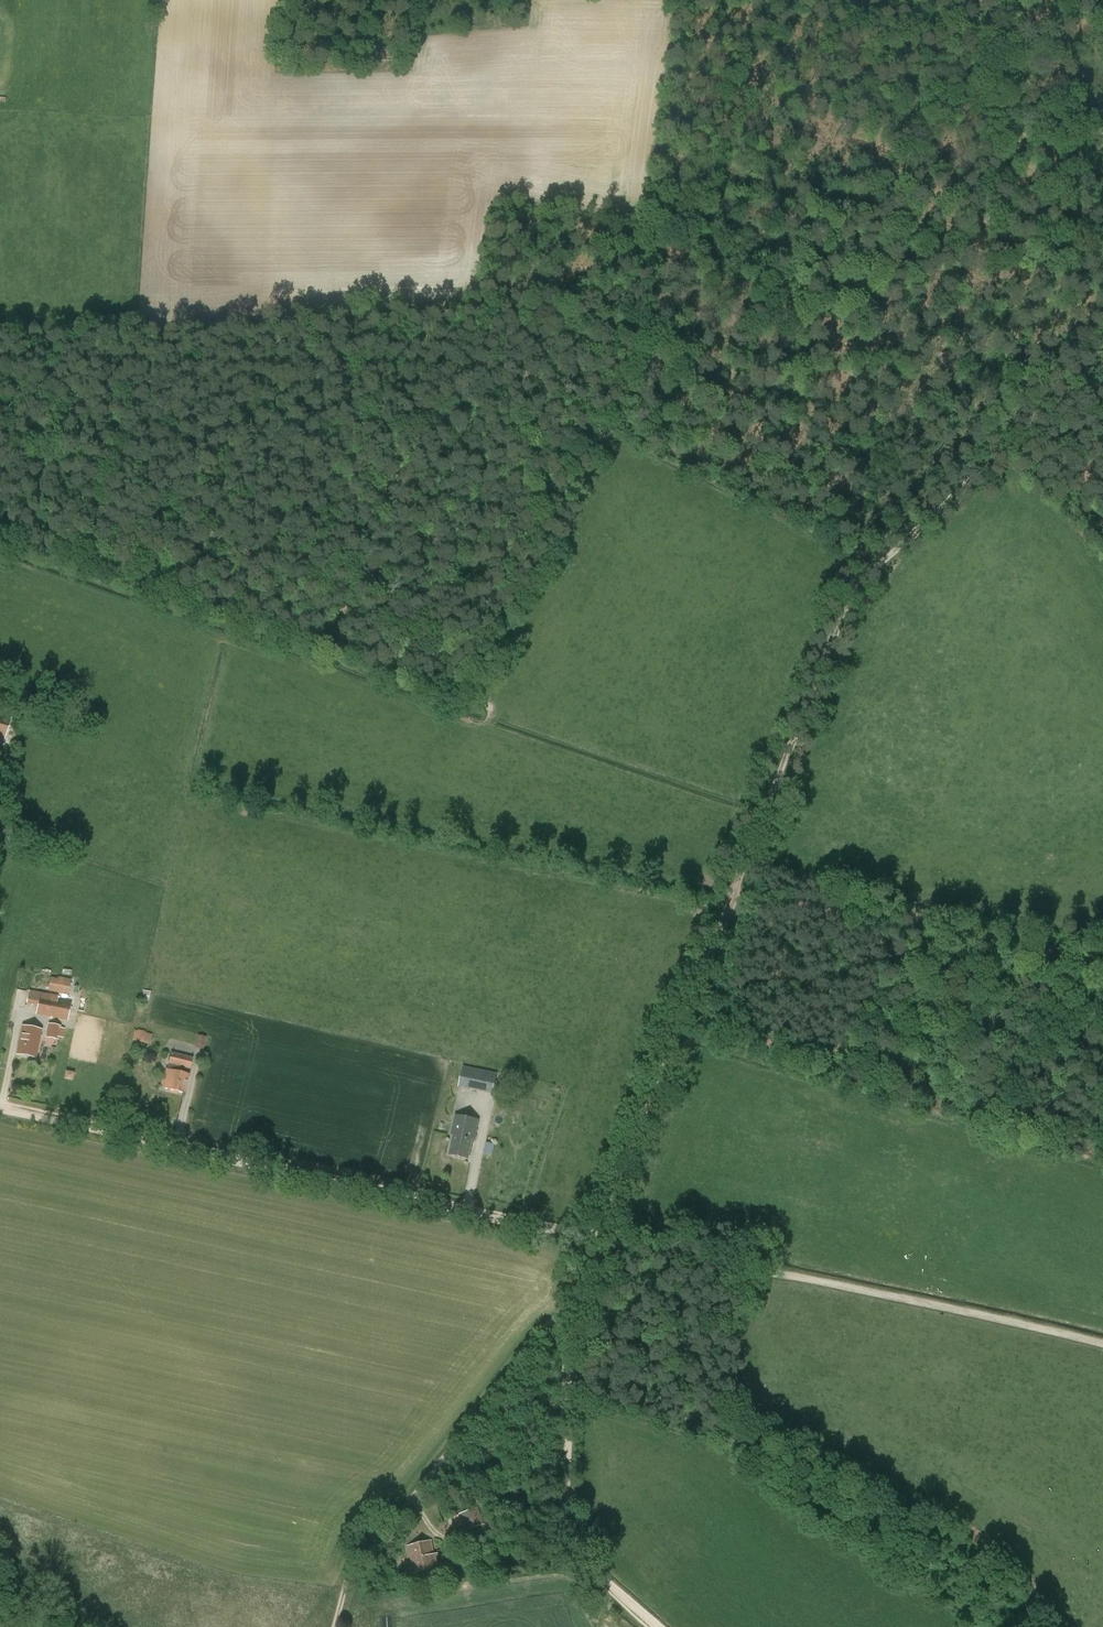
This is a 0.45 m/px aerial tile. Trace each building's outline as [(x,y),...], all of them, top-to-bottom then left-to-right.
[(4,743),(8,730),(11,718),(0,715),(0,741),(4,743)] [(49,979),(46,992),(67,996),(70,980),(57,978),(56,980),(49,979)] [(28,994),(26,1003),(38,1006),(37,1014),(67,1020),(71,1003),(70,1003),(57,1001),(56,1001),(57,996),(29,991),(28,994)] [(45,1037),(58,1039),(61,1025),(48,1023),(45,1037)] [(17,1055),(35,1059),(41,1030),(23,1026),(17,1055)] [(145,1033),(146,1031),(137,1029),(137,1030),(135,1030),(132,1040),(150,1044),(152,1034),(145,1033)] [(197,1035),(194,1047),(203,1049),(206,1037),(197,1035)] [(171,1052),(167,1070),(162,1088),(184,1093),(188,1075),(184,1074),(185,1068),(190,1069),(192,1058),(171,1052)] [(467,1067),(463,1085),(473,1087),(473,1085),(482,1087),(484,1076),(499,1079),(500,1074),(467,1067)] [(451,1136),(453,1136),(449,1155),(469,1159),(472,1141),(474,1141),(479,1120),(455,1115),(451,1136)] [(485,1152),(493,1154),(495,1144),(487,1142),(485,1152)] [(484,1525),(478,1508),(460,1515),(466,1531),(484,1525)] [(431,1541),(408,1546),(414,1573),(440,1567),(437,1553),(434,1554),(431,1541)]
